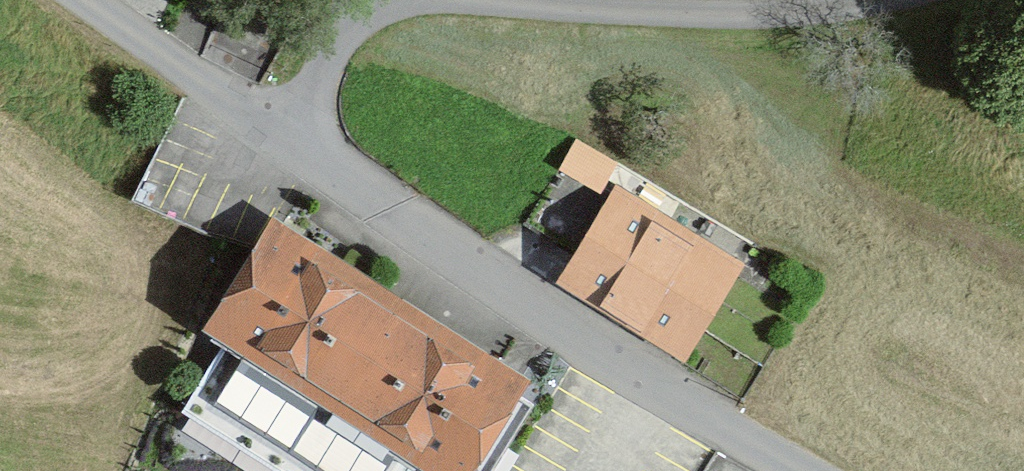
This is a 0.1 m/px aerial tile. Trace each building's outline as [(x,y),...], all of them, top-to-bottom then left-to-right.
[(210,7),(197,34),(239,54),(252,27),(210,7)] [(579,137),(567,162),(608,180),(619,155),(579,137)] [(657,371),(720,269),(597,194),(535,296),(657,371)] [(494,397),(245,230),(164,350),(344,470),(444,470),(494,397)]
